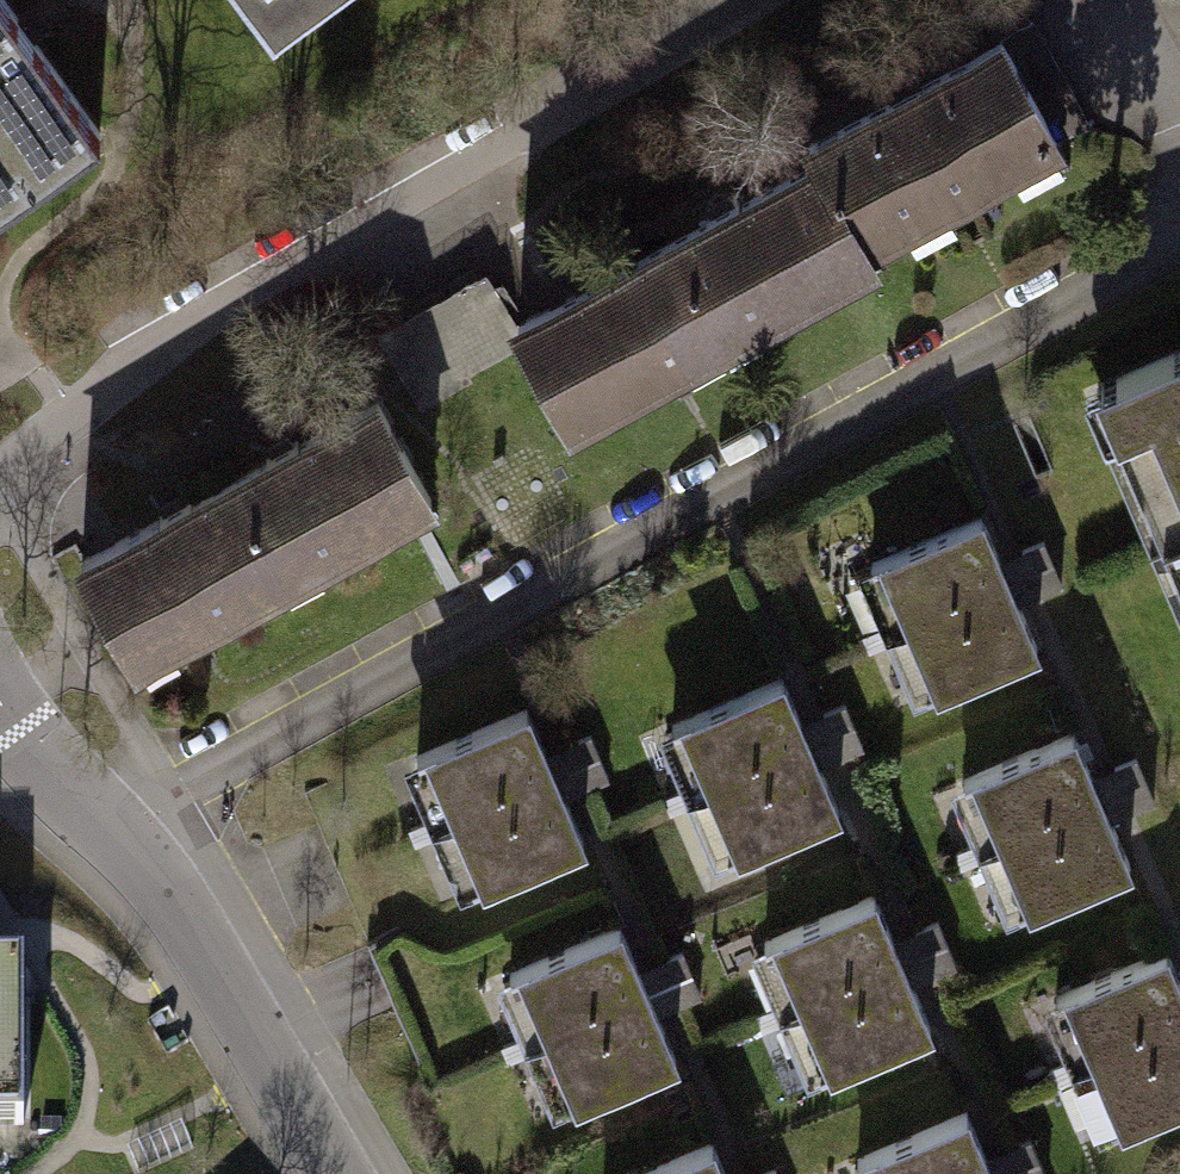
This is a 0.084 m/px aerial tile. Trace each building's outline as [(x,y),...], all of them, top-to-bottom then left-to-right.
[(301,0),(242,0),(262,28),(301,0)] [(1053,16),(877,115),(941,229),(1118,130),(1053,16)] [(78,129),(0,21),(0,186),(78,129)] [(877,115),(701,215),(765,329),(941,229),(877,115)] [(701,215),(524,315),(589,428),(765,329),(701,215)] [(497,279),(407,315),(432,375),(521,339),(497,279)] [(1086,380),(1179,608),(1179,341),(1086,380)] [(178,662),(484,507),(418,376),(112,532),(178,662)] [(981,506),(857,560),(887,628),(1011,574),(981,506)] [(1011,574),(887,628),(916,696),(1041,643),(1011,574)] [(781,668),(657,722),(686,790),(811,736),(781,668)] [(525,699),(401,753),(431,821),(555,767),(525,699)] [(1074,723),(950,776),(980,845),(1104,791),(1074,723)] [(811,736),(686,790),(716,858),(840,804),(811,736)] [(555,767),(431,821),(461,889),(585,836),(555,767)] [(1104,791),(980,845),(1010,913),(1134,859),(1104,791)] [(874,886),(750,939),(780,1008),(904,954),(874,886)] [(619,916),(495,970),(525,1038),(649,985),(619,916)] [(1043,994),(1073,1062),(1179,1016),(1179,969),(1168,940),(1043,994)] [(904,954),(780,1008),(809,1076),(934,1022),(904,954)] [(16,1124),(11,966),(0,966),(0,1125),(16,1124)] [(649,985),(525,1038),(555,1107),(679,1053),(649,985)] [(1073,1062),(1103,1131),(1179,1097),(1179,1016),(1073,1062)] [(843,1158),(850,1173),(994,1173),(997,1173),(967,1104),(843,1158)] [(622,1173),(730,1173),(713,1135),(622,1173)]
